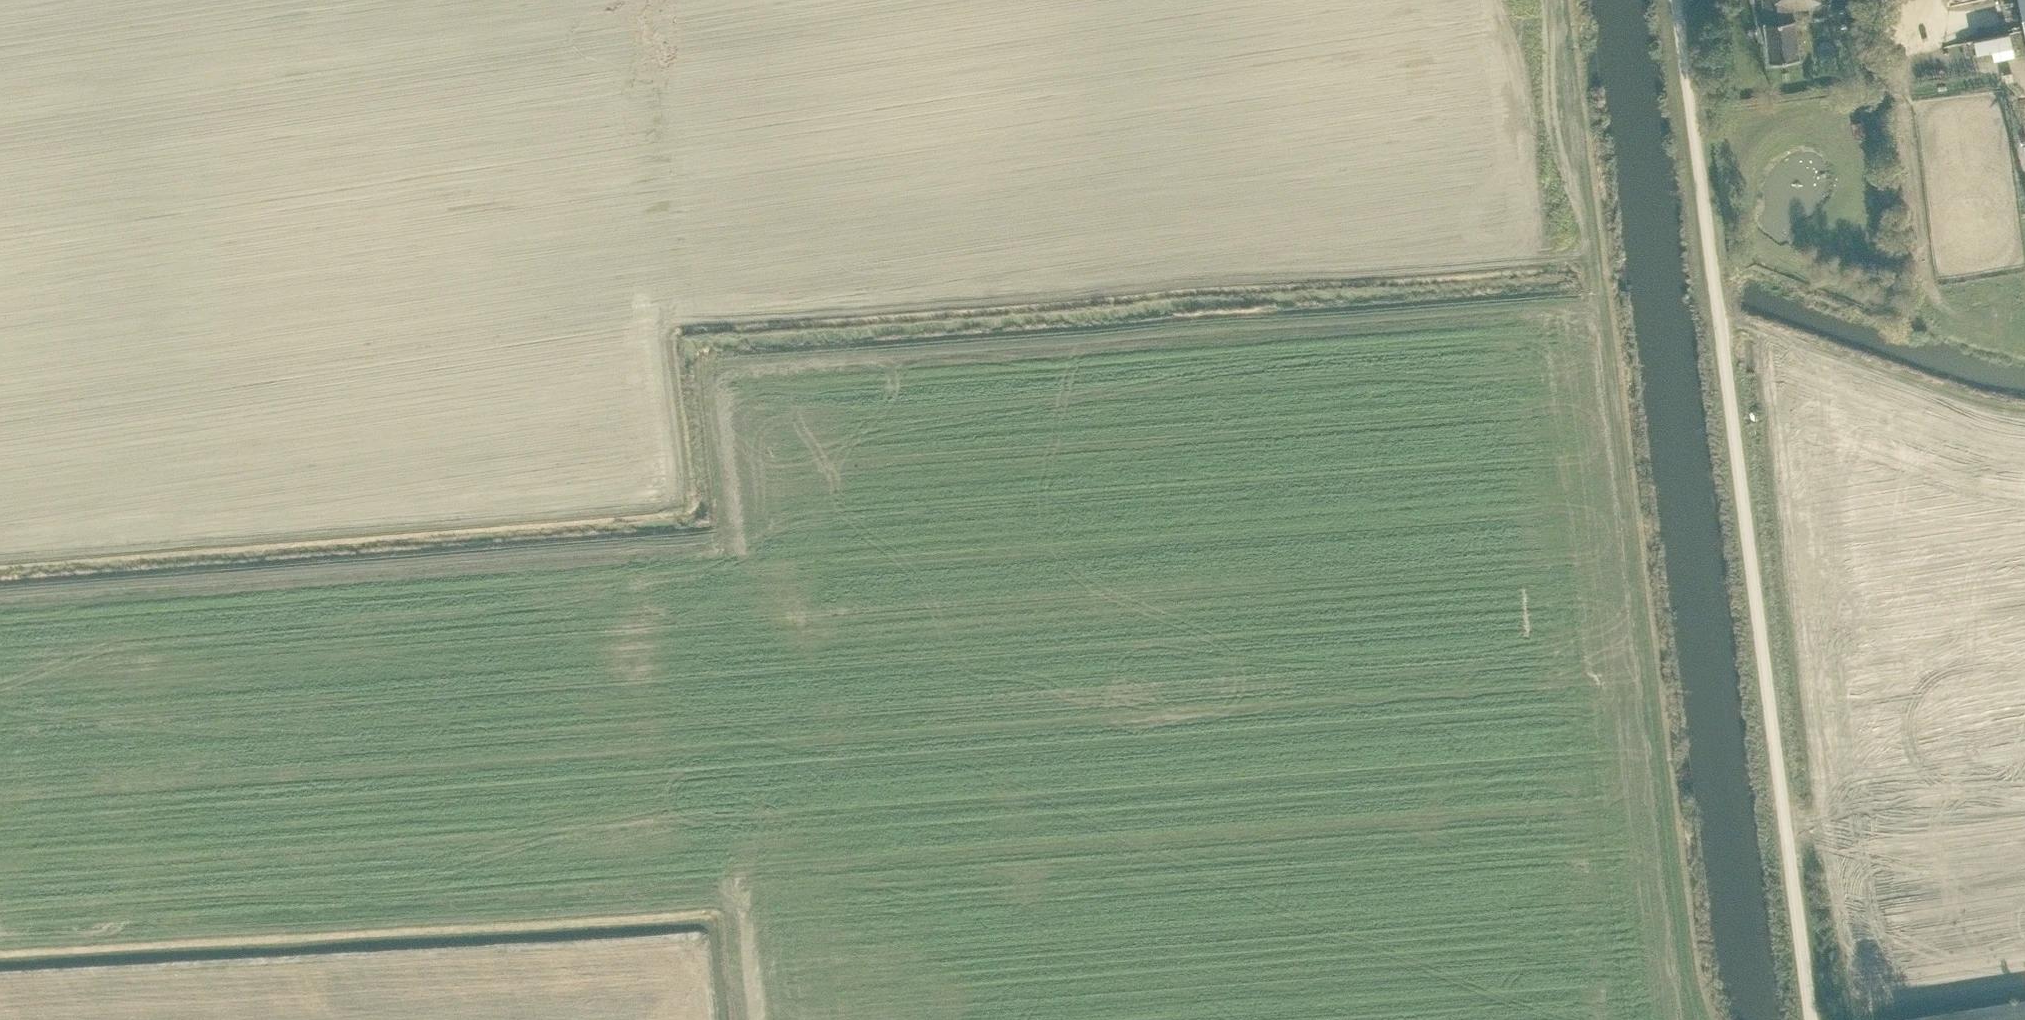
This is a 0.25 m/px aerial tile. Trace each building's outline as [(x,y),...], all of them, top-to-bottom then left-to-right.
[(1807,6),(1809,21),(1833,18),(1830,0),(1762,0),(1765,23),(1764,23),(1769,62),(1799,58),(1792,8),(1807,6)] [(2012,27),(1976,31),(1978,48),(2014,44),(2012,27)] [(1866,135),(1863,121),(1852,123),(1854,137),(1866,135)] [(1903,1019),(1904,1019),(2024,1019),(2024,1000),(1903,1019)]
